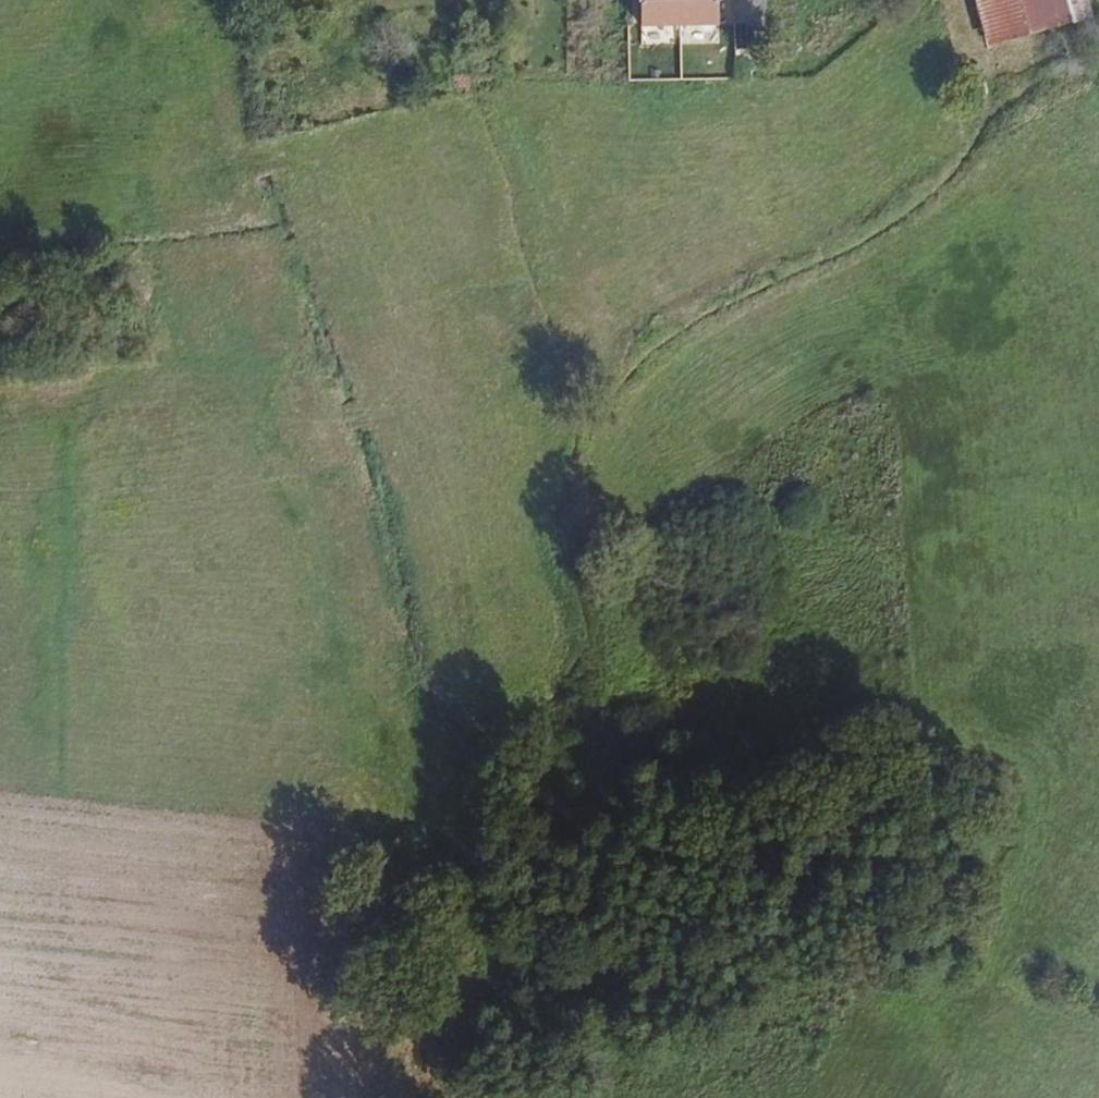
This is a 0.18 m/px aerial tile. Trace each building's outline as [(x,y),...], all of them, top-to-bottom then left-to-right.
[(659,24),(731,23),(730,0),(658,0),(659,24)] [(734,25),(764,26),(764,0),(733,0),(734,25)] [(986,51),(1096,23),(1090,0),(973,0),(986,51)]
